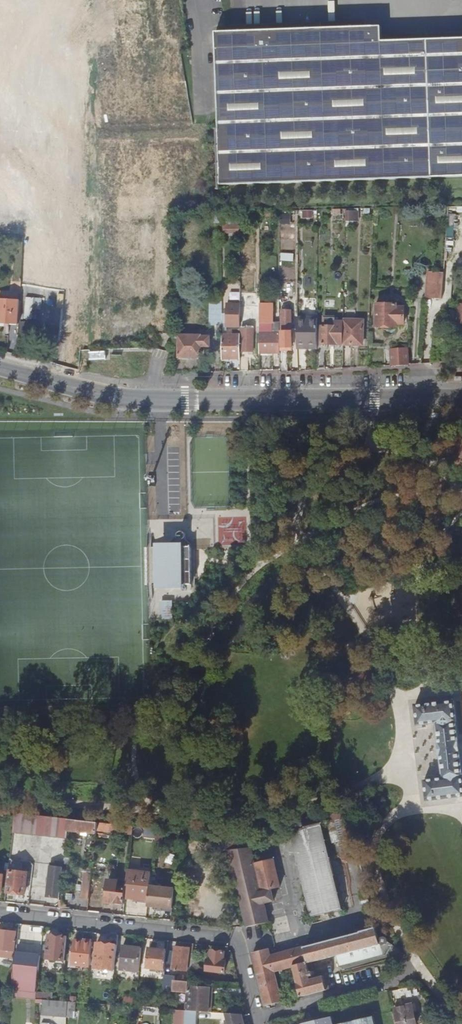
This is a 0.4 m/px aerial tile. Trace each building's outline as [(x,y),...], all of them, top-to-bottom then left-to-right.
[(114,41),(167,39),(165,0),(112,0),(114,41)] [(383,42),(382,32),(379,32),(378,28),(216,33),(219,125),(220,155),(220,163),(221,170),(221,185),(461,177),(461,40),(383,42)] [(224,220),(224,233),(240,233),(240,220),(231,220),(224,220)] [(429,281),(445,282),(445,272),(430,271),(429,281)] [(443,299),(445,282),(429,281),(428,298),(443,299)] [(19,324),(20,300),(0,299),(0,323),(19,324)] [(211,300),(211,326),(223,326),(223,300),(211,300)] [(397,325),(397,323),(405,323),(405,306),(397,306),(397,303),(377,303),(377,325),(397,325)] [(249,351),(252,351),(254,351),(254,318),(248,318),(248,306),(243,306),(243,351),(249,351)] [(288,348),(292,348),(293,311),(283,311),(283,352),(288,352),(288,348)] [(228,326),(241,326),(241,314),(228,315),(228,326)] [(344,326),(344,344),(353,344),(353,342),(364,342),(364,320),(344,320),(344,326)] [(322,344),(344,344),(344,326),(323,326),(322,344)] [(318,328),(299,328),(299,346),(318,346),(318,328)] [(281,332),(261,333),(261,353),(281,352),(281,332)] [(202,335),(180,335),(180,345),(177,345),(177,349),(180,349),(180,357),(202,357),(202,346),(211,346),(211,336),(202,336),(202,335)] [(241,335),(224,335),(224,358),(241,358),(241,356),(241,335)] [(410,364),(411,347),(392,349),(393,365),(410,364)] [(241,358),(241,370),(249,370),(249,355),(241,356),(241,358)] [(289,356),(281,357),(281,369),(281,372),(289,371),(289,356)] [(186,543),(159,544),(159,547),(146,547),(147,585),(159,585),(159,589),(187,588),(186,543)] [(161,600),(162,618),(174,618),(174,599),(161,600)] [(415,705),(418,726),(436,724),(443,778),(425,781),(427,801),(461,796),(461,772),(456,721),(457,721),(454,701),(415,705)] [(9,812),(10,804),(0,803),(0,811),(3,811),(9,812)] [(14,831),(38,834),(40,816),(16,813),(14,831)] [(68,837),(68,830),(70,819),(40,816),(38,834),(68,837)] [(97,834),(97,831),(98,822),(70,819),(68,830),(97,834)] [(97,831),(118,834),(119,825),(98,822),(97,831)] [(306,837),(290,837),(309,916),(340,909),(320,824),(305,827),(306,837)] [(133,836),(134,826),(119,825),(118,834),(133,836)] [(289,831),(290,837),(306,837),(305,827),(289,831)] [(146,836),(156,837),(157,829),(147,828),(146,836)] [(163,841),(164,830),(157,829),(156,837),(156,840),(163,841)] [(229,852),(229,850),(234,849),(230,837),(227,838),(218,836),(223,851),(229,852)] [(236,879),(247,927),(269,922),(265,903),(275,901),(272,889),(279,888),(272,858),(255,862),(249,837),(230,837),(234,849),(229,850),(229,852),(236,879)] [(233,879),(236,879),(229,852),(226,855),(227,862),(233,879)] [(48,898),(61,899),(64,870),(51,868),(48,898)] [(9,871),(7,893),(25,895),(28,873),(9,871)] [(126,898),(149,900),(151,886),(152,874),(129,871),(127,888),(126,898)] [(82,899),(89,899),(91,874),(84,874),(82,899)] [(125,904),(126,898),(127,888),(118,887),(119,881),(109,880),(107,903),(125,904)] [(176,889),(151,886),(149,900),(149,906),(174,909),(176,889)] [(308,963),(337,955),(340,966),(388,953),(393,946),(389,943),(389,942),(389,940),(389,939),(387,937),(385,936),(383,937),(381,939),(381,942),(380,942),(374,920),(373,920),(375,928),(362,932),(361,933),(360,933),(305,948),(308,962),(308,963)] [(358,924),(360,933),(361,933),(362,932),(375,928),(373,920),(358,924)] [(8,929),(8,932),(0,931),(0,950),(15,952),(18,930),(8,929)] [(47,959),(66,961),(69,938),(50,936),(47,959)] [(71,952),(70,965),(77,966),(91,967),(93,943),(76,941),(75,953),(71,952)] [(95,968),(115,971),(118,946),(98,943),(95,968)] [(175,957),(173,970),(188,972),(190,949),(176,947),(175,957)] [(293,966),(308,963),(308,962),(305,948),(304,947),(272,956),(270,949),(253,954),(258,975),(274,971),(293,966)] [(122,970),(140,972),(142,952),(133,951),(133,949),(124,948),(122,970)] [(165,970),(165,969),(167,956),(167,951),(150,949),(148,968),(165,970)] [(226,954),(213,952),(212,962),(209,962),(208,971),(226,974),(227,963),(225,963),(226,954)] [(41,956),(17,953),(12,989),(37,992),(41,956)] [(193,955),(191,971),(199,972),(201,956),(193,955)] [(165,969),(173,970),(175,957),(167,956),(165,969)] [(308,963),(293,966),(301,998),(302,998),(302,996),(327,990),(324,977),(312,979),(311,976),(313,976),(312,971),(310,971),(308,963)] [(258,975),(266,1006),(282,1002),(274,971),(258,975)] [(324,977),(327,990),(329,990),(325,973),(313,976),(311,976),(312,979),(324,977)] [(163,991),(188,994),(189,986),(188,986),(189,983),(175,982),(175,977),(165,976),(163,991)] [(206,987),(189,986),(188,994),(186,1011),(196,1012),(204,1012),(206,987)] [(214,988),(206,987),(204,1012),(212,1013),(214,988)] [(67,1002),(61,1001),(43,1000),(42,1015),(67,1017),(67,1002)] [(412,1005),(394,1010),(396,1015),(393,1015),(394,1020),(397,1019),(398,1023),(417,1023),(412,1005)] [(185,1021),(186,1012),(176,1011),(175,1023),(185,1023),(185,1021)] [(242,1015),(228,1014),(230,1023),(244,1023),(242,1015)] [(373,1016),(340,1023),(375,1023),(373,1016)]
